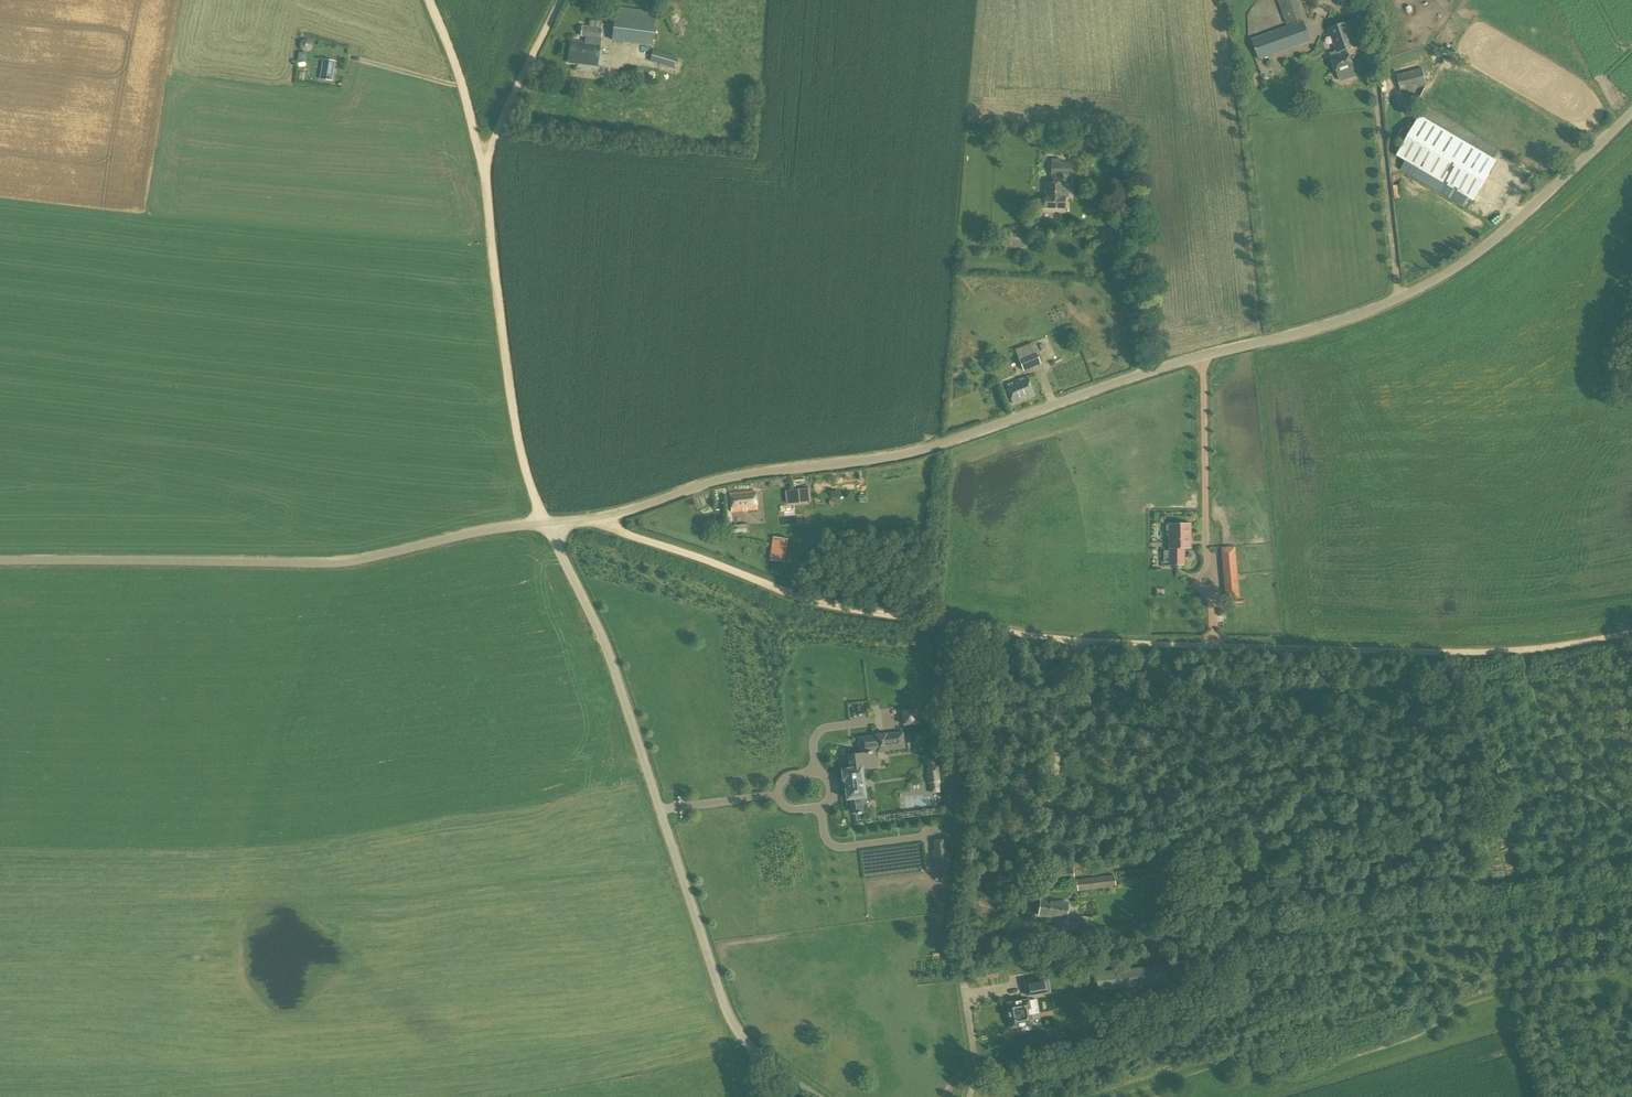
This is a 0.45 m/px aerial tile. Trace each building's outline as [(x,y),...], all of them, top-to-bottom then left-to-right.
[(1304,18),(1297,0),(1279,0),(1288,24),(1304,18)] [(652,46),(655,25),(642,23),(643,17),(615,13),(611,41),(652,46)] [(1260,59),(1311,40),(1304,20),(1252,39),(1260,59)] [(1357,46),(1348,21),(1328,29),(1336,52),(1330,54),(1340,82),(1357,76),(1347,49),(1357,46)] [(601,39),(602,28),(582,25),(581,36),(601,39)] [(304,52),(305,52),(308,52),(309,52),(310,52),(310,51),(311,50),(312,50),(313,48),(313,47),(313,46),(313,45),(313,44),(312,42),(312,41),(311,41),(310,40),(309,39),(308,39),(307,39),(306,39),(305,39),(303,39),(302,40),(301,41),(300,42),(300,44),(299,45),(299,46),(299,47),(300,48),(301,49),(301,50),(302,51),(304,52)] [(598,64),(600,44),(571,40),(569,62),(578,63),(578,62),(598,64)] [(674,68),(677,57),(653,50),(650,61),(674,68)] [(305,62),(306,53),(299,52),(298,61),(305,62)] [(332,76),(335,61),(324,59),(320,79),(327,80),(328,75),(332,76)] [(1401,92),(1427,86),(1422,68),(1397,74),(1401,92)] [(1498,149),(1426,107),(1414,127),(1408,124),(1405,129),(1411,132),(1407,140),(1400,137),(1398,141),(1404,144),(1397,156),(1474,200),(1497,161),(1493,159),(1498,149)] [(1085,160),(1086,140),(1079,140),(1079,144),(1073,144),(1073,148),(1069,148),(1068,159),(1085,160)] [(1068,177),(1069,162),(1061,162),(1061,159),(1052,158),(1052,162),(1052,174),(1052,182),(1046,182),(1045,198),(1042,198),(1041,200),(1041,205),(1042,206),(1045,206),(1045,208),(1065,208),(1066,177),(1068,177)] [(1024,371),(1041,364),(1036,351),(1018,358),(1024,371)] [(1014,404),(1034,395),(1026,376),(1006,385),(1014,404)] [(786,504),(810,502),(809,488),(785,491),(786,504)] [(732,511),(757,510),(755,491),(730,492),(732,511)] [(734,533),(747,533),(747,524),(733,525),(734,533)] [(1191,548),(1190,524),(1169,524),(1169,526),(1167,526),(1167,534),(1169,534),(1169,565),(1184,565),(1184,549),(1191,548)] [(772,536),(768,560),(784,563),(788,539),(772,536)] [(1226,599),(1239,598),(1234,547),(1221,548),(1226,599)] [(905,747),(903,731),(857,737),(859,752),(848,754),(849,768),(842,769),(843,779),(845,779),(847,799),(851,798),(853,812),(864,811),(863,797),(865,797),(862,768),(868,767),(866,752),(905,747)] [(936,756),(926,758),(927,768),(926,768),(928,784),(929,784),(931,794),(940,792),(939,782),(940,782),(938,766),(937,766),(936,756)] [(935,849),(933,850),(935,866),(950,865),(948,848),(946,848),(945,840),(934,841),(935,849)] [(1051,881),(1074,879),(1073,868),(1050,870),(1051,881)] [(1078,891),(1116,887),(1114,876),(1077,880),(1078,891)] [(1084,932),(1086,919),(1066,917),(1069,902),(1041,898),(1039,915),(1060,918),(1059,929),(1084,932)] [(1097,990),(1182,983),(1181,964),(1096,972),(1097,990)] [(1050,973),(1025,977),(1028,993),(1052,989),(1050,973)] [(1006,1003),(1010,1029),(1021,1027),(1022,1031),(1032,1030),(1031,1025),(1033,1025),(1031,1015),(1039,1013),(1037,999),(1029,1000),(1029,999),(1006,1003)]
